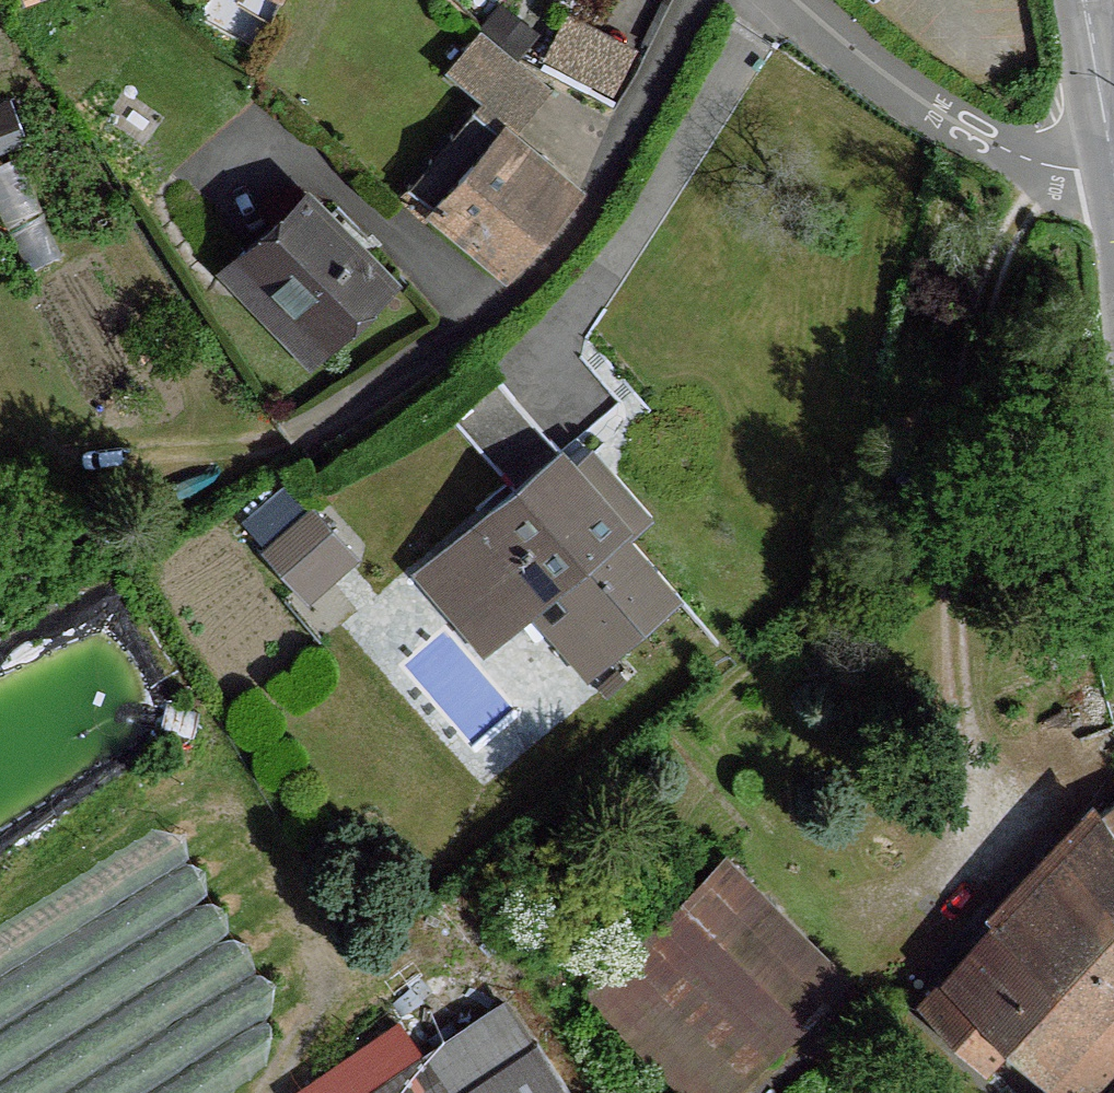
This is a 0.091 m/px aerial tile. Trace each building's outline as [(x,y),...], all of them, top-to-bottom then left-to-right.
[(271,18),(280,0),(240,0),(271,18)] [(501,2),(481,30),(516,60),(536,30),(501,2)] [(594,30),(567,16),(545,58),(564,68),(613,93),(634,50),(594,30)] [(533,110),(551,89),(516,60),(481,30),(464,49),(491,71),(473,92),(518,129),(533,110)] [(499,129),(434,208),(510,272),(575,196),(510,138),(499,129)] [(392,282),(311,195),(247,252),(328,340),(392,282)] [(517,491),(561,454),(497,377),(451,416),(517,491)] [(517,491),(441,556),(503,627),(555,586),(610,652),(673,598),(622,537),(628,532),(575,470),(561,454),(517,491)] [(575,470),(628,532),(643,517),(591,457),(575,470)] [(349,549),(317,516),(273,554),(304,591),(349,549)] [(1113,830),(1113,804),(1103,812),(1113,830)] [(925,1007),(987,1066),(1019,1035),(1070,1086),(1113,1039),(1113,830),(1103,812),(925,1007)] [(723,865),(599,991),(692,1092),(729,1092),(839,980),(723,865)] [(423,1059),(447,1092),(463,1092),(534,1045),(505,1002),(423,1059)] [(423,1059),(401,1027),(301,1092),(374,1092),(423,1059)] [(534,1045),(463,1092),(568,1092),(534,1045)] [(423,1059),(374,1092),(447,1092),(423,1059)]
